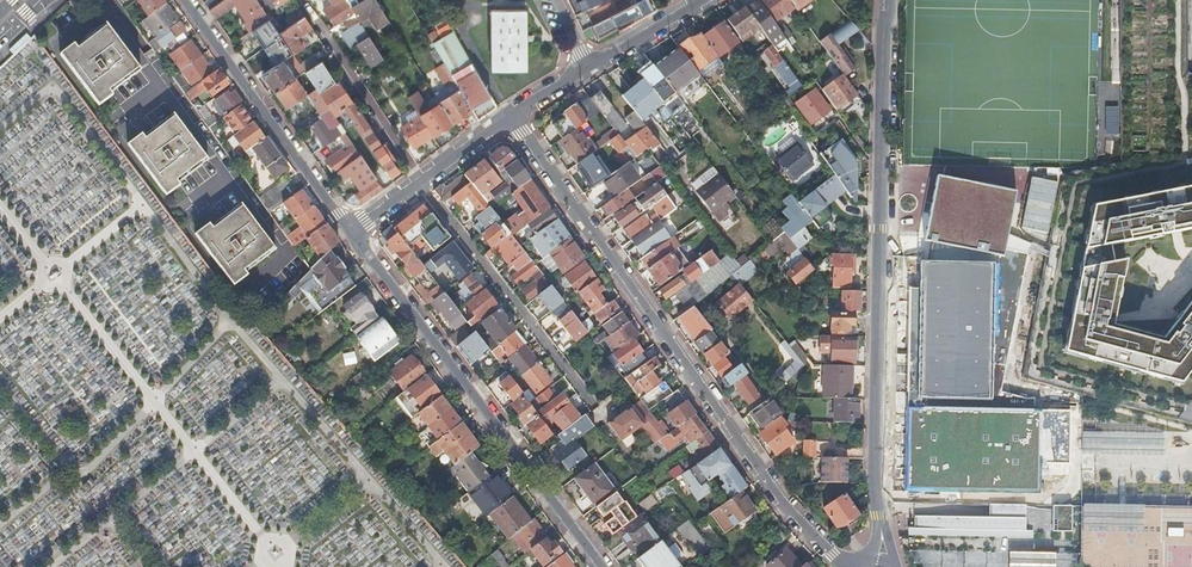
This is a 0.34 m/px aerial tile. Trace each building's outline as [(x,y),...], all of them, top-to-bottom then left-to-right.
[(137,0),(148,17),(150,16),(166,5),(163,0),(137,0)] [(204,3),(210,10),(214,7),(224,0),(209,0),(204,3)] [(269,19),(266,13),(257,0),(224,0),(214,7),(220,15),(237,3),(245,15),(249,22),(256,18),(261,25),(269,19)] [(276,7),(271,0),(257,0),(266,13),(276,7)] [(351,8),(349,6),(346,0),(330,0),(333,4),(324,10),(327,15),(329,18),(334,27),(343,22),(343,21),(350,17),(354,14),(351,8)] [(375,0),(363,0),(351,8),(354,14),(360,22),(369,16),(372,21),(377,28),(388,21),(375,0)] [(568,1),(573,12),(577,11),(594,3),(593,0),(571,0),(568,1)] [(625,0),(608,0),(594,7),(596,11),(588,15),(589,18),(592,24),(602,19),(603,21),(611,16),(629,8),(626,2),(625,0)] [(636,4),(629,8),(611,16),(616,26),(642,12),(643,14),(652,10),(647,0),(645,0),(640,2),(636,4)] [(795,8),(789,0),(762,0),(758,2),(774,24),(795,9),(795,8)] [(777,28),(774,24),(758,2),(757,1),(752,5),(746,10),(760,30),(769,42),(772,46),(777,53),(789,45),(786,40),(777,28)] [(173,15),(166,5),(150,16),(148,17),(143,20),(155,38),(178,22),(173,15)] [(746,10),(745,8),(737,14),(727,21),(742,42),(752,35),(752,36),(760,30),(746,10)] [(289,27),(305,17),(300,9),(285,20),(289,27)] [(491,70),(526,70),(526,10),(491,10),(491,70)] [(357,44),(369,36),(363,27),(360,22),(354,14),(350,17),(343,21),(348,27),(340,33),(343,39),(350,49),(357,44)] [(363,27),(372,21),(369,16),(360,22),(363,27)] [(611,16),(603,21),(583,31),(587,39),(588,40),(597,35),(598,38),(609,32),(614,29),(617,28),(616,26),(611,16)] [(312,28),(305,17),(289,27),(279,34),(282,37),(293,54),(293,55),(303,48),(299,41),(301,38),(300,36),(312,28)] [(268,45),(282,37),(279,34),(269,19),(261,25),(251,32),(253,36),(259,32),(262,36),(268,45)] [(155,38),(148,43),(155,53),(167,44),(169,48),(177,42),(175,39),(186,30),(183,27),(179,21),(178,22),(155,38)] [(840,42),(850,34),(853,39),(858,39),(862,36),(849,21),(845,23),(839,28),(825,38),(819,42),(827,52),(843,76),(845,78),(855,71),(851,65),(854,63),(847,52),(840,42)] [(718,58),(739,43),(724,23),(715,30),(703,38),(717,57),(718,58)] [(109,93),(139,70),(104,25),(74,48),(72,45),(59,55),(98,106),(111,96),(109,93)] [(777,28),(786,40),(791,37),(784,28),(780,26),(777,28)] [(369,37),(383,59),(393,53),(382,37),(377,40),(374,34),(369,37)] [(476,71),(455,34),(436,44),(459,82),(465,78),(476,71)] [(717,57),(703,38),(700,35),(693,41),(690,38),(678,48),(697,73),(717,57)] [(39,43),(34,36),(29,40),(34,47),(39,43)] [(372,66),(383,59),(369,37),(369,36),(357,44),(372,66)] [(869,44),(862,36),(858,39),(865,47),(869,44)] [(190,39),(160,59),(161,62),(171,56),(191,41),(190,39)] [(191,41),(171,56),(181,71),(202,56),(196,48),(191,41)] [(285,55),(275,42),(260,52),(266,61),(270,66),(285,55)] [(789,88),(798,82),(777,53),(772,46),(764,52),(789,88)] [(699,75),(697,73),(678,48),(677,47),(667,55),(653,66),(675,94),(699,75)] [(433,56),(439,67),(444,63),(438,52),(433,56)] [(305,71),(306,73),(321,64),(314,54),(301,65),(305,71)] [(207,64),(202,56),(181,71),(191,87),(213,72),(207,64)] [(286,66),(283,61),(272,68),(263,75),(267,81),(275,93),(295,79),(291,74),(293,73),(288,65),(286,66)] [(322,63),(330,75),(332,74),(324,61),(322,63)] [(316,89),(320,93),(335,83),(330,75),(322,63),(321,64),(306,73),(314,86),(316,88),(316,89)] [(453,90),(458,86),(456,83),(444,63),(439,67),(435,69),(447,88),(450,86),(453,90)] [(679,99),(675,94),(653,66),(652,65),(646,69),(640,74),(663,104),(673,96),(677,101),(679,99)] [(190,91),(185,94),(187,98),(205,85),(207,87),(205,87),(212,96),(228,85),(223,79),(218,71),(190,91)] [(301,74),(311,88),(314,86),(306,73),(305,71),(301,74)] [(480,104),(491,98),(476,71),(465,78),(459,82),(456,83),(458,86),(460,90),(472,109),(480,104)] [(476,71),(491,98),(492,97),(476,71)] [(178,73),(172,77),(185,94),(190,91),(178,73)] [(847,103),(857,95),(845,78),(843,76),(822,91),(836,110),(847,103)] [(300,100),(306,95),(295,79),(275,93),(280,99),(287,109),(291,107),(300,100)] [(335,116),(345,109),(353,104),(346,93),(342,88),(338,81),(335,83),(320,93),(329,108),(335,116)] [(791,94),(802,87),(798,82),(789,88),(790,89),(788,91),(791,94)] [(792,100),(805,91),(802,87),(791,94),(789,96),(792,100)] [(319,116),(329,108),(320,93),(316,89),(310,94),(300,100),(291,107),(295,113),(301,121),(309,116),(305,110),(314,104),(318,111),(316,113),(318,117),(319,116)] [(473,111),(472,109),(460,90),(440,103),(440,104),(453,124),(464,116),(473,111)] [(820,116),(829,110),(815,91),(797,103),(810,123),(820,116)] [(453,125),(453,124),(440,104),(429,111),(425,103),(417,92),(408,98),(420,116),(433,136),(433,137),(444,131),(453,125)] [(601,113),(619,135),(627,128),(613,110),(614,109),(601,92),(591,100),(601,113)] [(224,116),(243,104),(238,97),(235,93),(229,97),(227,94),(215,103),(224,116)] [(440,104),(440,103),(435,96),(425,103),(429,111),(440,104)] [(601,113),(591,100),(589,98),(577,106),(576,105),(565,113),(569,119),(571,122),(577,130),(581,126),(601,113)] [(789,110),(795,106),(791,101),(785,105),(789,110)] [(373,132),(354,103),(353,104),(345,109),(373,151),(381,146),(373,133),(373,132)] [(197,109),(204,119),(212,114),(206,104),(197,109)] [(784,115),(788,112),(782,104),(778,107),(784,115)] [(346,131),(335,116),(329,108),(319,116),(321,119),(311,126),(317,136),(325,147),(340,136),(345,132),(346,131)] [(242,116),(237,109),(223,119),(234,135),(252,123),(248,115),(246,113),(242,116)] [(659,166),(670,157),(635,113),(631,116),(626,120),(638,135),(626,144),(626,145),(628,147),(636,158),(647,150),(659,166)] [(177,182),(206,160),(172,115),(143,137),(140,134),(127,145),(165,196),(179,186),(177,182)] [(415,147),(433,136),(420,116),(403,128),(415,147)] [(601,144),(609,139),(596,120),(588,124),(601,144)] [(125,204),(70,133),(58,133),(52,126),(53,124),(28,123),(28,132),(20,132),(0,147),(0,171),(11,185),(46,230),(54,224),(54,223),(63,217),(73,217),(90,218),(94,222),(110,222),(110,216),(125,204)] [(253,123),(235,136),(236,138),(240,135),(250,150),(264,140),(253,123)] [(211,127),(209,128),(212,133),(217,130),(214,125),(211,127)] [(583,129),(581,126),(577,130),(561,141),(569,153),(578,165),(597,151),(588,139),(587,140),(580,132),(583,129)] [(354,146),(345,132),(340,136),(349,149),(327,165),(332,172),(359,154),(354,146)] [(626,145),(626,144),(619,135),(610,142),(618,151),(620,149),(626,145)] [(250,150),(246,154),(249,158),(255,154),(265,169),(266,168),(274,179),(288,169),(280,158),(281,158),(276,150),(267,138),(264,140),(250,150)] [(841,139),(819,155),(853,202),(856,202),(857,168),(855,163),(857,161),(841,139)] [(393,157),(384,144),(381,146),(390,159),(392,158),(393,157)] [(804,174),(813,167),(796,144),(775,159),(792,182),(804,174)] [(373,151),(390,178),(399,172),(400,171),(392,158),(390,159),(381,146),(373,151)] [(622,152),(630,162),(636,158),(628,147),(622,152)] [(502,149),(488,159),(500,174),(504,171),(516,162),(510,154),(507,150),(502,149)] [(363,188),(377,179),(366,162),(362,155),(342,170),(344,173),(347,178),(354,174),(356,177),(363,188)] [(606,160),(598,165),(606,177),(614,172),(606,160)] [(470,184),(486,203),(492,199),(487,192),(500,184),(484,162),(475,169),(464,176),(470,184)] [(522,171),(516,162),(504,171),(508,177),(518,190),(530,182),(522,171)] [(606,177),(598,165),(596,162),(591,166),(588,163),(578,170),(584,179),(591,188),(607,177),(606,177)] [(615,198),(624,192),(640,181),(628,164),(603,181),(615,198)] [(656,183),(667,176),(661,168),(651,176),(656,183)] [(508,177),(504,171),(500,174),(504,180),(508,177)] [(650,188),(656,183),(651,176),(649,174),(643,178),(647,184),(639,189),(642,193),(650,188)] [(720,206),(734,195),(718,175),(706,184),(695,193),(718,223),(727,215),(720,206)] [(834,176),(798,203),(819,230),(833,219),(823,205),(825,204),(827,205),(845,191),(834,176)] [(444,204),(450,200),(449,199),(468,184),(462,177),(450,187),(445,190),(443,192),(440,187),(434,191),(444,204)] [(291,186),(287,180),(259,199),(269,213),(282,204),(296,194),(297,194),(291,186)] [(369,198),(375,194),(382,189),(377,181),(356,196),(359,200),(361,204),(369,198)] [(606,190),(613,200),(615,198),(603,181),(601,183),(606,190)] [(539,194),(530,182),(518,190),(513,193),(512,194),(524,212),(518,216),(516,214),(502,223),(502,225),(510,235),(511,236),(528,225),(548,210),(549,210),(539,194)] [(652,207),(667,196),(656,183),(650,188),(643,193),(646,197),(637,203),(644,213),(647,210),(652,207)] [(482,213),(489,207),(486,203),(470,184),(450,200),(444,204),(448,209),(457,201),(465,211),(473,221),(476,218),(482,213)] [(493,198),(497,203),(512,192),(507,185),(491,195),(493,198)] [(1185,188),(1184,186),(1147,193),(1148,195),(1105,203),(1104,201),(1093,203),(1089,223),(1091,224),(1084,260),(1082,260),(1075,296),(1077,296),(1070,333),(1068,333),(1064,353),(1088,360),(1089,358),(1119,366),(1119,368),(1143,374),(1144,372),(1174,381),(1173,382),(1183,385),(1189,377),(1187,376),(1190,372),(1191,373),(1191,302),(1184,312),(1163,339),(1120,327),(1114,325),(1115,320),(1126,260),(1115,262),(1112,245),(1182,231),(1191,229),(1191,186),(1185,188)] [(297,194),(296,194),(282,204),(295,221),(296,220),(313,208),(308,201),(301,191),(297,194)] [(607,211),(611,216),(626,205),(623,200),(628,196),(624,192),(615,198),(613,200),(603,206),(607,211)] [(804,230),(813,223),(798,203),(792,195),(782,203),(788,209),(783,213),(790,221),(780,228),(784,232),(799,252),(808,245),(803,238),(807,234),(804,230)] [(659,222),(677,209),(667,196),(652,207),(658,214),(649,220),(647,217),(624,232),(627,236),(631,242),(634,240),(659,222)] [(490,209),(498,204),(497,203),(493,198),(492,199),(486,203),(489,207),(490,209)] [(636,202),(632,205),(632,206),(635,210),(639,216),(644,213),(637,203),(636,202)] [(401,238),(430,215),(422,205),(416,209),(417,212),(407,220),(400,225),(394,229),(401,238)] [(618,223),(622,229),(639,216),(635,210),(632,206),(615,218),(618,223)] [(499,220),(490,209),(489,207),(482,213),(486,218),(480,223),(474,227),(476,230),(480,236),(494,224),(496,223),(499,220)] [(301,228),(286,237),(294,247),(306,239),(326,225),(320,217),(314,208),(304,215),(311,224),(303,230),(301,228)] [(417,212),(416,209),(405,218),(407,220),(417,212)] [(247,276),(277,254),(244,210),(214,232),(212,229),(198,240),(236,289),(249,279),(247,276)] [(552,215),(548,210),(528,225),(533,233),(530,235),(532,238),(556,221),(552,215)] [(486,218),(482,213),(476,218),(480,223),(486,218)] [(435,221),(430,215),(401,238),(409,248),(414,244),(413,242),(427,231),(430,235),(442,225),(440,223),(438,225),(435,221)] [(400,225),(395,219),(389,223),(391,226),(394,229),(400,225)] [(286,227),(281,230),(286,237),(301,228),(296,220),(295,221),(286,227)] [(563,232),(556,221),(532,238),(520,247),(522,250),(533,243),(544,258),(549,255),(569,240),(563,232)] [(671,239),(659,222),(634,240),(636,243),(639,245),(636,248),(640,253),(644,258),(671,239)] [(494,247),(510,235),(502,225),(498,228),(494,224),(480,236),(485,242),(491,249),(494,247)] [(326,225),(306,239),(322,260),(330,252),(339,244),(333,235),(326,225)] [(444,227),(442,225),(430,235),(432,237),(429,240),(425,243),(433,253),(450,240),(441,229),(444,227)] [(401,260),(412,252),(409,248),(401,238),(394,229),(391,226),(383,233),(382,236),(390,246),(393,250),(390,253),(392,256),(395,253),(401,260)] [(784,232),(780,228),(780,227),(772,234),(776,239),(784,232)] [(813,269),(799,252),(784,232),(776,239),(783,248),(796,264),(797,266),(791,271),(787,274),(795,284),(814,270),(813,269)] [(520,247),(511,236),(510,235),(494,247),(498,251),(502,256),(509,265),(524,252),(522,250),(520,247)] [(644,265),(648,270),(678,249),(678,248),(672,239),(669,241),(660,247),(644,258),(641,260),(644,265)] [(771,242),(759,252),(765,260),(768,258),(769,259),(783,248),(776,239),(771,242)] [(575,249),(569,240),(549,255),(563,275),(583,260),(575,249)] [(498,251),(494,247),(491,249),(484,255),(487,259),(498,251)] [(640,253),(636,248),(635,248),(638,254),(641,260),(644,258),(640,253)] [(653,277),(659,287),(682,271),(674,260),(681,254),(678,249),(648,270),(653,277)] [(322,260),(314,267),(311,270),(312,272),(313,272),(331,254),(330,252),(322,260)] [(426,307),(430,304),(444,293),(441,291),(423,266),(412,252),(401,260),(406,268),(403,270),(410,278),(415,278),(417,281),(419,284),(415,287),(424,299),(422,301),(426,307)] [(534,265),(524,252),(509,265),(507,266),(509,268),(518,262),(522,268),(512,277),(517,285),(538,269),(534,265)] [(720,263),(711,252),(702,258),(710,270),(720,263)] [(763,258),(759,252),(751,259),(749,260),(754,266),(763,258)] [(331,254),(313,272),(314,274),(315,276),(313,277),(322,288),(324,287),(327,292),(314,301),(322,312),(356,287),(344,271),(346,269),(338,258),(336,260),(333,256),(331,254)] [(739,269),(740,267),(730,254),(720,263),(722,266),(727,273),(730,276),(731,275),(739,269)] [(305,255),(301,257),(310,271),(311,270),(314,267),(305,255)] [(833,270),(837,255),(831,255),(829,256),(829,267),(833,267),(833,270)] [(840,257),(840,255),(837,255),(833,270),(832,289),(849,288),(850,273),(853,273),(853,257),(840,257)] [(700,277),(710,270),(702,258),(691,265),(700,277)] [(542,259),(534,265),(538,269),(538,270),(549,284),(557,279),(542,259)] [(445,279),(429,260),(423,266),(441,291),(444,288),(446,291),(452,287),(469,274),(464,268),(462,266),(445,279)] [(469,274),(478,266),(474,260),(464,268),(469,274)] [(754,266),(749,260),(740,267),(739,269),(731,275),(735,279),(742,274),(746,279),(757,270),(754,266)] [(722,266),(720,263),(710,270),(700,277),(691,284),(685,288),(676,293),(682,302),(688,310),(694,307),(701,300),(730,276),(727,273),(722,266)] [(1001,326),(993,326),(995,265),(910,263),(908,335),(920,335),(919,397),(911,397),(911,414),(908,414),(908,418),(911,418),(910,432),(908,432),(908,436),(910,436),(910,450),(907,450),(907,454),(910,454),(910,472),(982,473),(983,457),(986,456),(986,452),(983,452),(983,438),(986,438),(986,434),(983,434),(984,420),(987,420),(987,416),(984,416),(984,399),(992,400),(993,345),(1000,345),(1001,326)] [(578,292),(596,280),(590,271),(585,264),(565,277),(576,294),(578,292)] [(700,277),(691,265),(682,271),(691,284),(700,277)] [(549,284),(538,270),(532,275),(535,280),(537,282),(529,288),(527,286),(521,291),(525,295),(529,300),(549,284)] [(53,279),(55,279),(56,279),(57,277),(57,276),(57,275),(59,273),(57,271),(55,273),(53,272),(52,272),(50,274),(50,275),(51,276),(48,278),(50,281),(53,279)] [(678,277),(685,288),(691,284),(683,274),(678,277)] [(739,284),(746,279),(742,274),(735,279),(739,284)] [(476,323),(497,307),(484,291),(483,292),(471,277),(459,286),(470,302),(466,305),(475,316),(468,321),(468,322),(467,323),(470,327),(476,323)] [(666,301),(676,293),(685,288),(678,277),(659,291),(663,296),(666,301)] [(537,282),(535,280),(527,286),(529,288),(537,282)] [(603,291),(596,280),(578,292),(591,311),(587,314),(590,318),(594,314),(607,306),(598,295),(603,291)] [(729,319),(752,301),(739,284),(716,303),(729,319)] [(444,293),(454,307),(460,302),(452,292),(454,291),(452,287),(446,291),(444,293)] [(562,301),(552,288),(532,305),(538,312),(556,297),(560,302),(562,301)] [(860,301),(860,292),(833,292),(833,303),(840,303),(840,312),(859,312),(860,301)] [(455,330),(466,321),(454,307),(444,293),(430,304),(437,313),(440,311),(452,326),(455,330)] [(351,330),(356,337),(380,320),(374,312),(375,312),(375,310),(372,306),(370,303),(368,303),(367,303),(361,295),(343,308),(347,313),(349,316),(347,319),(354,327),(351,330)] [(694,307),(712,330),(718,326),(702,305),(704,304),(701,300),(694,307)] [(613,302),(607,306),(594,314),(601,324),(619,311),(616,306),(613,302)] [(709,332),(712,330),(694,307),(688,310),(678,317),(687,330),(695,342),(709,332)] [(21,372),(24,368),(30,387),(35,390),(39,388),(44,404),(54,406),(65,403),(57,401),(61,386),(71,383),(75,396),(99,361),(84,357),(89,350),(84,338),(72,342),(63,336),(66,327),(41,310),(38,309),(34,322),(17,328),(29,331),(31,337),(25,339),(23,333),(15,336),(12,346),(5,349),(10,365),(21,372)] [(581,324),(569,309),(566,311),(569,314),(560,321),(566,328),(572,335),(577,343),(585,337),(588,334),(588,333),(585,329),(581,324)] [(579,319),(584,316),(578,309),(574,312),(579,319)] [(516,331),(513,328),(506,319),(499,310),(481,323),(492,338),(484,344),(489,350),(490,352),(513,334),(516,331)] [(543,328),(556,322),(552,313),(539,318),(543,328)] [(606,331),(594,341),(596,344),(597,345),(606,339),(628,323),(624,318),(621,313),(602,326),(606,331)] [(831,314),(830,336),(832,336),(852,336),(852,325),(854,325),(854,314),(831,314)] [(401,343),(382,318),(380,320),(356,337),(361,343),(360,344),(374,363),(401,343)] [(475,333),(480,329),(476,323),(470,327),(475,333)] [(632,329),(628,323),(606,339),(614,350),(611,352),(613,354),(633,340),(637,337),(632,329)] [(592,324),(585,329),(588,333),(595,328),(592,324)] [(456,347),(457,347),(470,337),(463,328),(450,338),(456,347)] [(524,347),(526,345),(520,338),(516,331),(513,334),(523,347),(524,347)] [(718,344),(709,332),(695,342),(694,343),(698,349),(703,355),(704,355),(718,344)] [(509,358),(523,347),(513,334),(490,352),(491,353),(497,360),(505,354),(509,358)] [(594,341),(588,334),(585,337),(593,347),(596,344),(594,341)] [(479,359),(489,350),(484,344),(481,341),(474,347),(470,340),(473,338),(471,335),(470,337),(457,347),(472,364),(479,359)] [(577,343),(572,335),(568,338),(574,345),(577,343)] [(830,336),(820,336),(820,353),(832,353),(832,339),(832,336),(830,336)] [(832,363),(854,363),(854,362),(855,354),(855,351),(855,349),(855,341),(855,339),(832,339),(832,353),(832,363)] [(633,340),(613,354),(620,364),(615,368),(617,371),(620,369),(630,362),(637,357),(640,355),(641,354),(642,354),(637,347),(633,340)] [(804,365),(807,356),(796,343),(791,348),(804,365)] [(724,358),(728,356),(726,353),(729,351),(727,348),(724,350),(719,344),(718,344),(704,355),(708,361),(713,367),(724,358)] [(796,373),(804,365),(791,348),(788,345),(783,349),(795,362),(791,367),(796,373)] [(523,377),(540,363),(539,360),(536,362),(530,354),(524,347),(523,347),(509,358),(508,359),(523,377)] [(490,352),(489,350),(479,359),(481,361),(491,353),(490,352)] [(620,364),(613,354),(607,358),(615,368),(620,364)] [(630,362),(620,369),(626,378),(636,371),(647,364),(644,359),(641,354),(640,355),(637,357),(630,362)] [(405,392),(426,376),(419,367),(412,357),(390,373),(405,392)] [(733,370),(724,358),(713,367),(717,373),(721,379),(733,370)] [(626,378),(624,380),(627,383),(630,388),(651,373),(658,368),(662,366),(658,360),(655,362),(654,359),(647,364),(636,371),(626,378)] [(542,365),(540,363),(523,377),(536,394),(552,382),(545,374),(540,367),(542,365)] [(501,376),(506,372),(500,365),(500,364),(480,379),(486,387),(501,376)] [(853,383),(853,366),(824,366),(823,398),(835,398),(851,398),(851,383),(853,383)] [(728,389),(734,384),(743,377),(737,367),(733,370),(721,379),(724,384),(728,389)] [(786,383),(796,373),(791,367),(781,377),(786,383)] [(357,389),(374,376),(368,368),(350,381),(357,389)] [(513,402),(523,394),(514,383),(506,372),(501,376),(496,380),(500,385),(506,392),(513,402)] [(651,373),(630,388),(636,396),(643,390),(647,394),(661,385),(656,379),(653,375),(651,373)] [(741,394),(749,406),(764,396),(747,374),(743,377),(734,384),(741,394)] [(405,392),(400,396),(404,401),(411,396),(423,411),(441,398),(441,397),(434,387),(426,376),(405,392)] [(647,394),(639,400),(648,411),(666,399),(673,394),(669,388),(664,382),(661,385),(647,394)] [(560,410),(569,404),(563,395),(556,400),(547,390),(536,398),(545,409),(543,410),(538,414),(540,415),(545,422),(560,410)] [(673,394),(666,399),(668,403),(668,404),(670,407),(669,408),(673,413),(668,416),(677,428),(694,416),(695,415),(686,403),(678,391),(673,394)] [(774,421),(781,417),(789,410),(778,394),(768,401),(752,412),(764,429),(774,421)] [(441,398),(423,411),(419,414),(429,428),(451,412),(446,406),(441,398)] [(526,425),(536,418),(523,398),(512,406),(520,416),(522,418),(526,425)] [(858,409),(859,398),(853,398),(851,398),(835,398),(835,422),(850,423),(851,417),(854,417),(858,417),(858,409)] [(619,409),(622,413),(632,406),(629,402),(619,409)] [(574,410),(569,404),(560,410),(563,414),(555,420),(560,428),(558,429),(556,427),(552,431),(556,436),(580,419),(574,410)] [(632,406),(622,413),(607,424),(620,442),(645,424),(632,406)] [(451,412),(429,428),(439,441),(461,425),(451,412)] [(759,432),(764,429),(752,412),(747,415),(753,423),(759,432)] [(586,414),(580,419),(556,436),(560,440),(550,448),(568,472),(588,457),(575,442),(585,434),(584,431),(593,424),(586,414)] [(667,435),(662,438),(658,441),(663,448),(672,441),(670,438),(673,437),(677,443),(685,438),(690,444),(706,433),(699,423),(694,416),(677,428),(670,433),(667,435)] [(782,427),(786,424),(781,417),(774,421),(775,422),(760,434),(767,443),(770,448),(773,445),(779,452),(793,442),(782,427)] [(550,436),(536,418),(526,425),(531,431),(536,438),(540,444),(550,436)] [(661,421),(658,423),(667,435),(670,433),(661,421)] [(667,435),(658,423),(653,426),(662,438),(667,435)] [(461,425),(439,441),(431,446),(438,456),(450,470),(470,455),(479,448),(468,435),(461,425)] [(706,433),(690,444),(686,447),(691,454),(698,449),(702,453),(706,459),(708,457),(718,449),(707,432),(706,433)] [(1102,435),(1083,435),(1083,451),(1102,452),(1102,435)] [(864,458),(864,448),(831,448),(831,443),(803,442),(803,458),(821,458),(848,458),(864,458)] [(776,455),(779,452),(773,445),(770,448),(776,455)] [(431,446),(429,448),(436,457),(438,456),(431,446)] [(719,449),(718,449),(708,457),(714,464),(718,471),(729,464),(724,456),(719,449)] [(706,459),(702,453),(694,459),(697,465),(706,459)] [(476,462),(470,455),(450,470),(447,472),(454,480),(455,478),(467,494),(468,494),(488,479),(482,471),(487,468),(476,462)] [(698,475),(714,464),(708,457),(706,459),(697,465),(693,468),(698,475)] [(847,483),(848,458),(821,458),(821,470),(821,483),(847,483)] [(687,469),(694,464),(691,459),(684,464),(687,469)] [(595,507),(615,492),(594,463),(574,478),(585,493),(595,507)] [(668,472),(673,481),(684,474),(678,466),(668,472)] [(721,487),(730,499),(741,492),(745,489),(737,477),(731,469),(730,467),(718,476),(719,477),(724,485),(721,487)] [(1014,485),(1042,485),(1042,467),(1013,468),(1014,485)] [(697,477),(692,470),(672,483),(681,496),(689,491),(701,483),(697,477)] [(962,474),(945,474),(945,482),(962,482),(962,474)] [(492,475),(488,479),(468,494),(486,517),(489,515),(511,499),(502,488),(492,475)] [(580,510),(589,503),(573,481),(564,488),(580,510)] [(660,502),(676,492),(669,481),(653,491),(660,502)] [(701,483),(689,491),(694,497),(706,490),(701,483)] [(730,499),(722,505),(719,507),(734,528),(755,512),(749,503),(741,492),(730,499)] [(657,503),(651,496),(638,505),(644,512),(657,503)] [(847,524),(858,516),(844,496),(823,510),(829,518),(836,529),(846,522),(847,524)] [(520,510),(511,499),(489,515),(509,540),(516,535),(519,533),(530,523),(520,510)] [(1025,531),(1025,504),(989,504),(989,517),(915,516),(915,528),(908,529),(908,535),(1033,537),(1033,531),(1025,531)] [(1075,505),(1052,505),(1053,531),(1075,531),(1075,505)] [(1081,505),(1080,553),(1080,566),(1191,566),(1191,507),(1081,505)] [(660,543),(639,515),(628,524),(617,533),(624,542),(630,550),(642,541),(649,550),(660,543)] [(533,520),(530,523),(519,533),(531,550),(547,538),(540,529),(533,520)] [(710,549),(692,526),(688,522),(678,529),(699,557),(710,549)] [(781,544),(787,539),(776,527),(771,533),(781,544)] [(548,537),(547,538),(531,550),(543,566),(561,553),(554,543),(553,544),(548,537)] [(660,543),(649,550),(637,559),(643,566),(681,566),(661,541),(660,543)] [(279,554),(275,549),(270,553),(274,558),(279,554)] [(793,558),(786,549),(766,566),(802,566),(793,558)] [(503,559),(497,550),(492,555),(499,564),(503,559)] [(1080,553),(1009,552),(1009,566),(1080,566),(1080,553)] [(548,566),(572,566),(569,562),(571,561),(566,553),(548,566)]
